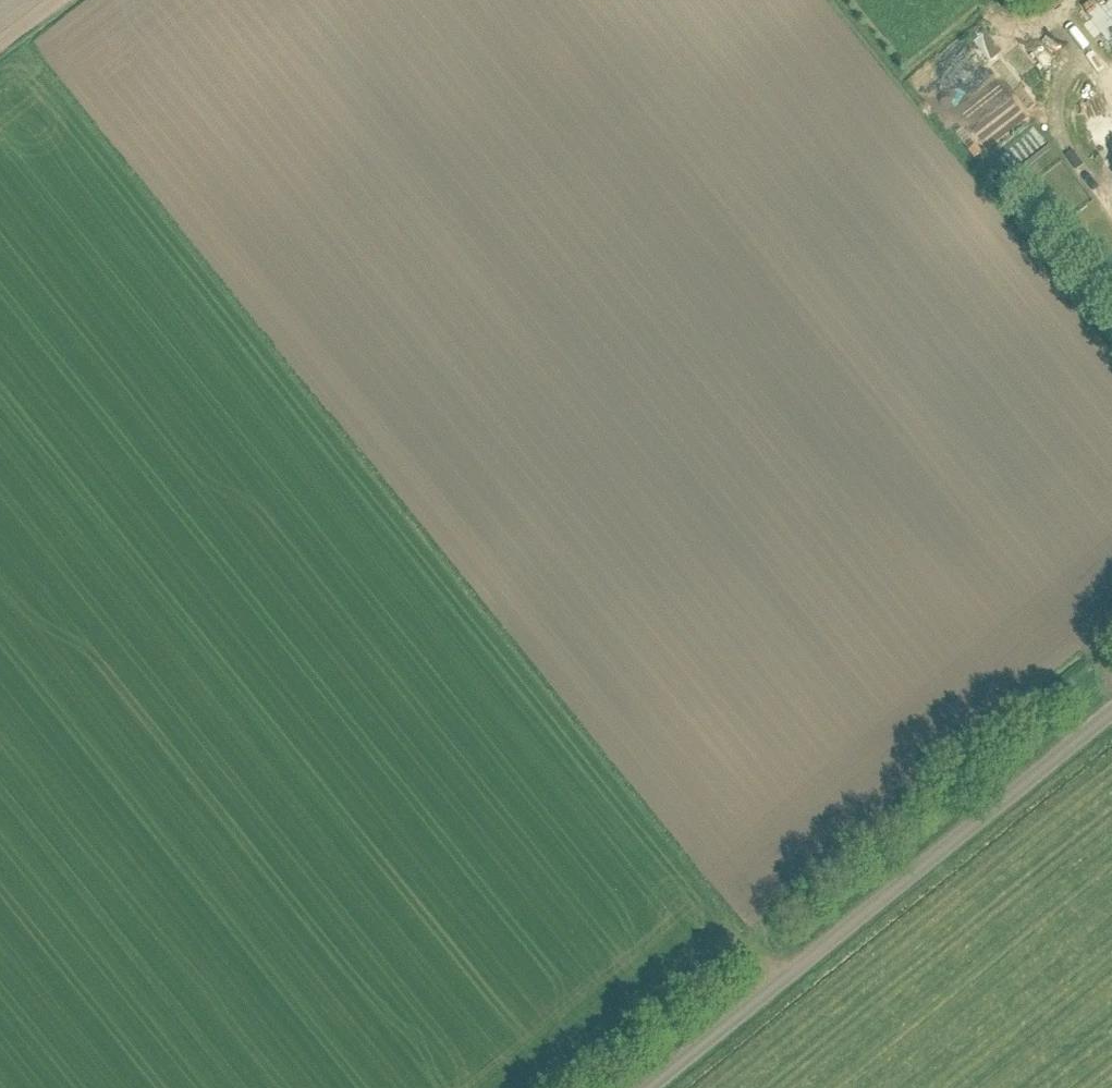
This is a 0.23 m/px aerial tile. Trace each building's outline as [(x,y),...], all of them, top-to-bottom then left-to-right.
[(1084,9),(1111,45),(1111,0),(1095,0),(1084,9)] [(965,124),(968,135),(1019,122),(1000,45),(933,61),(949,128),(965,124)]
